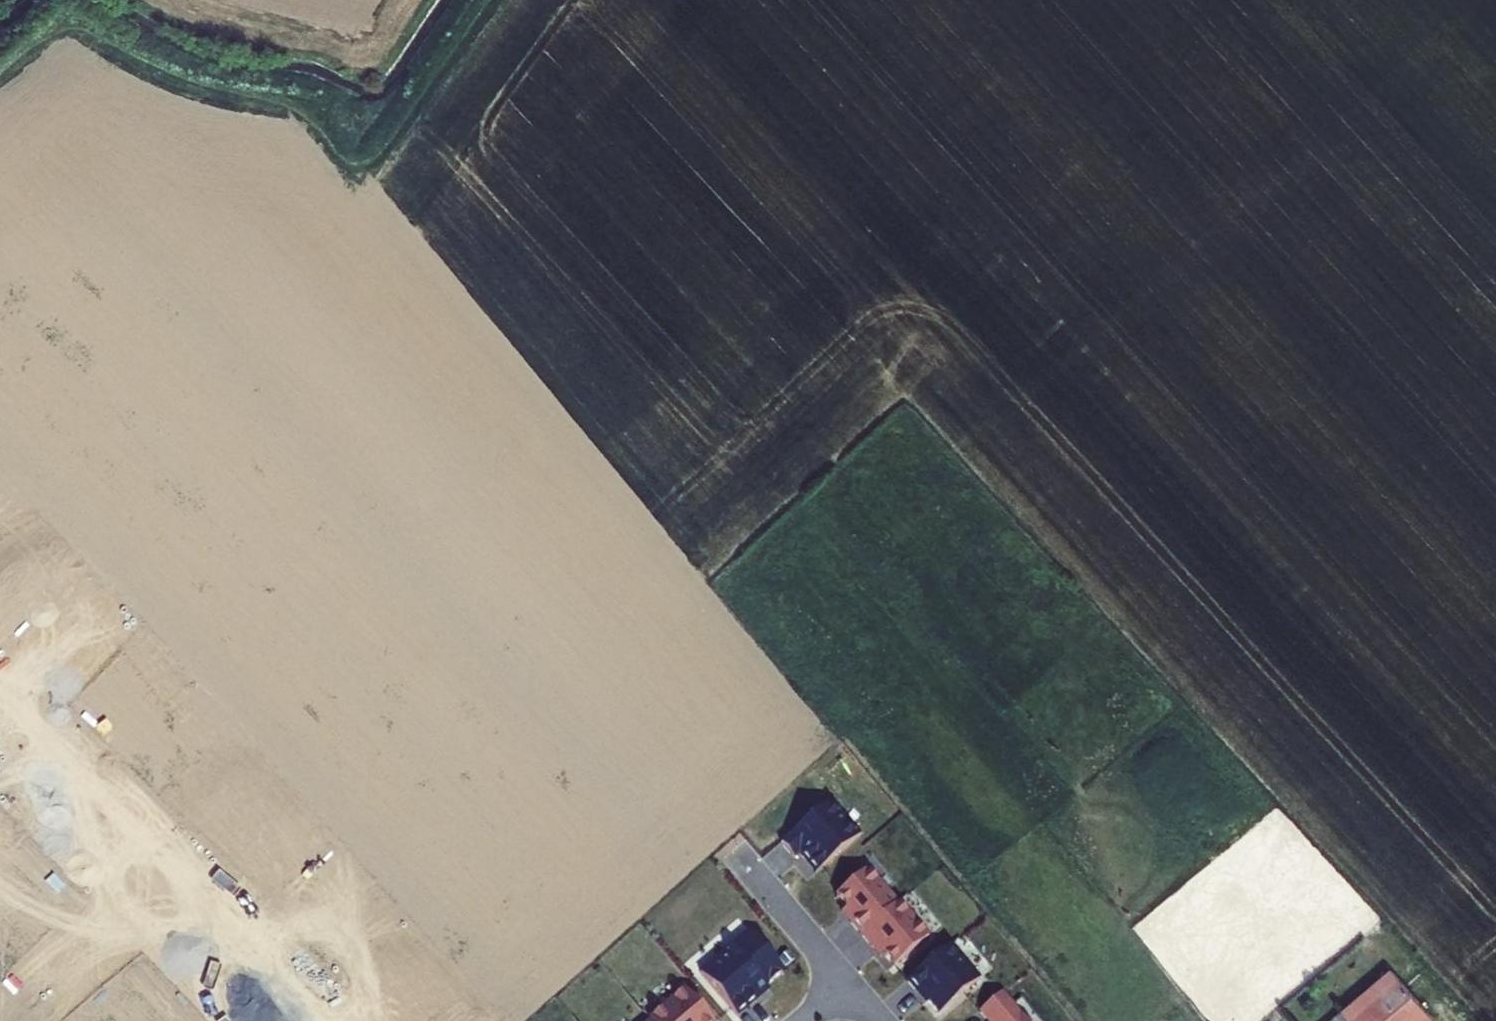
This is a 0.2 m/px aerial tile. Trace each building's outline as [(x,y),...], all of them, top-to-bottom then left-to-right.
[(835,798),(785,839),(797,854),(803,849),(809,857),(813,855),(820,855),(826,863),(864,832),(835,798)] [(813,855),(809,857),(819,869),(826,863),(820,855),(813,855)] [(853,920),(864,932),(901,902),(872,866),(839,893),(849,905),(858,916),(853,920)] [(901,902),(864,932),(874,944),(877,941),(886,952),(895,964),(931,934),(903,900),(901,902)] [(858,916),(849,905),(844,909),(853,920),(858,916)] [(700,974),(737,1017),(756,1001),(753,997),(765,987),(783,972),(750,932),(700,974)] [(886,952),(877,941),(874,944),(883,955),(886,952)] [(953,944),(910,980),(919,991),(922,989),(941,1012),(982,978),(953,944)] [(1391,970),(1330,1020),(1428,1020),(1432,1017),(1391,970)] [(768,991),(765,987),(753,997),(756,1001),(768,991)] [(650,1019),(651,1020),(711,1020),(684,989),(650,1019)] [(1004,992),(982,1011),(990,1020),(1028,1020),(1004,992)]
